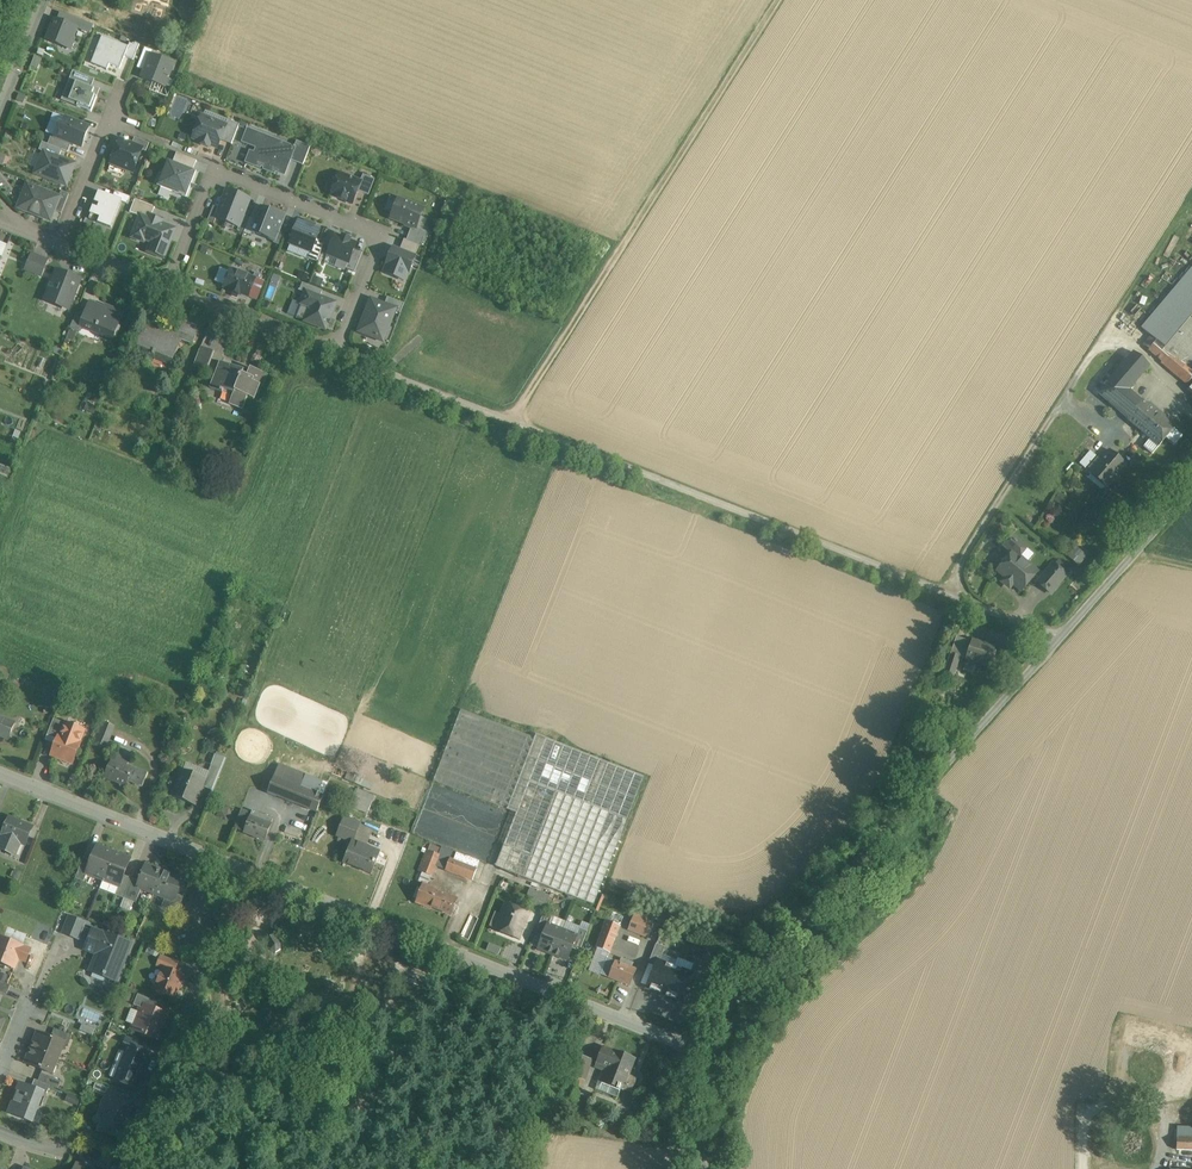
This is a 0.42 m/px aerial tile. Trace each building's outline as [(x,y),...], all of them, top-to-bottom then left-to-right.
[(55,20),(47,40),(66,48),(71,37),(73,38),(76,29),(55,20)] [(128,47),(102,36),(93,60),(109,66),(109,65),(120,69),(128,47)] [(173,64),(151,56),(142,78),(165,87),(173,64)] [(75,80),(67,100),(78,104),(77,107),(91,112),(100,90),(75,80)] [(226,126),(202,116),(193,138),(217,148),(226,126)] [(63,126),(59,125),(55,137),(77,146),(78,142),(82,141),(84,141),(89,127),(66,118),(63,126)] [(294,148),(248,130),(243,142),(260,149),(258,155),(250,152),(246,162),(260,168),(260,166),(265,168),(264,169),(274,173),(275,171),(284,175),(290,160),(294,148)] [(142,149),(120,141),(112,161),(121,164),(120,167),(133,172),(142,149)] [(310,147),(297,141),(294,148),(290,160),(303,166),(310,147)] [(44,152),(34,173),(64,185),(68,177),(70,176),(72,171),(70,167),(71,162),(44,152)] [(196,161),(176,153),(173,162),(193,170),(196,161)] [(173,162),(167,160),(162,172),(166,174),(160,187),(186,197),(196,172),(193,170),(173,162)] [(361,182),(339,173),(330,195),(352,204),(361,182)] [(31,192),(26,190),(19,208),(24,210),(50,220),(58,200),(58,198),(33,188),(31,192)] [(227,191),(216,218),(238,227),(249,199),(227,191)] [(121,202),(99,193),(95,203),(94,207),(91,214),(101,218),(99,223),(111,228),(121,202)] [(424,209),(399,199),(391,219),(416,229),(424,209)] [(275,217),(270,216),(272,211),(270,211),(262,208),(262,207),(255,224),(261,226),(257,235),(261,236),(261,237),(268,239),(275,241),(278,233),(285,216),(284,216),(278,214),(277,213),(275,217)] [(162,221),(150,216),(149,220),(141,217),(132,237),(143,242),(146,235),(154,238),(148,252),(163,258),(170,241),(167,240),(170,234),(168,233),(166,228),(167,227),(161,224),(162,221)] [(305,224),(298,222),(289,244),(311,252),(320,231),(314,228),(315,225),(306,222),(305,224)] [(335,236),(328,254),(349,263),(355,246),(355,244),(349,241),(350,239),(342,236),(341,238),(335,236)] [(415,257),(393,248),(386,265),(387,265),(384,273),(404,281),(407,273),(408,273),(415,257)] [(45,262),(32,256),(26,270),(40,275),(45,262)] [(1142,329),(1156,341),(1148,351),(1162,362),(1170,352),(1187,366),(1191,360),(1191,268),(1142,329)] [(248,274),(239,271),(238,273),(231,270),(224,287),(233,291),(232,293),(239,295),(239,293),(248,297),(255,279),(247,276),(248,274)] [(78,282),(57,274),(47,300),(67,308),(78,282)] [(310,307),(305,321),(325,329),(335,304),(306,292),(302,304),(310,307)] [(404,304),(387,297),(384,306),(394,310),(393,311),(400,314),(404,304)] [(384,306),(372,301),(360,331),(378,338),(380,333),(384,334),(393,311),(394,310),(384,306)] [(112,311),(90,302),(85,315),(80,327),(82,328),(113,340),(123,313),(113,309),(112,311)] [(85,315),(77,312),(71,329),(81,333),(82,328),(80,327),(85,315)] [(199,327),(182,321),(175,337),(175,338),(178,340),(192,345),(199,327)] [(170,332),(145,322),(134,351),(171,366),(179,347),(176,346),(178,340),(175,338),(175,337),(169,335),(170,332)] [(215,352),(201,346),(193,366),(205,371),(206,367),(209,368),(215,352)] [(1133,352),(1098,393),(1128,419),(1141,403),(1128,393),(1150,366),(1133,352)] [(1170,352),(1162,362),(1161,363),(1187,385),(1191,379),(1191,371),(1187,366),(1170,352)] [(249,374),(223,363),(211,389),(233,398),(229,405),(243,411),(248,398),(254,400),(260,387),(263,389),(268,377),(251,370),(249,374)] [(1141,403),(1128,419),(1145,433),(1158,417),(1141,403)] [(1173,429),(1158,417),(1145,433),(1160,446),(1166,439),(1174,445),(1180,437),(1172,431),(1173,429)] [(1152,453),(1158,447),(1150,439),(1144,445),(1152,453)] [(1109,451),(1101,461),(1097,458),(1089,468),(1092,471),(1089,475),(1106,489),(1126,464),(1109,451)] [(1089,452),(1080,463),(1085,467),(1094,456),(1089,452)] [(1015,539),(1007,549),(1012,553),(998,571),(1006,578),(1005,579),(1011,585),(1013,583),(1021,591),(1037,573),(1019,557),(1026,548),(1015,539)] [(1077,546),(1068,556),(1079,565),(1087,555),(1077,546)] [(1053,564),(1037,583),(1050,593),(1066,575),(1053,564)] [(997,648),(974,640),(967,658),(991,666),(997,648)] [(961,656),(952,653),(946,673),(955,675),(961,656)] [(644,777),(536,734),(534,738),(461,710),(433,781),(516,813),(495,867),(593,905),(644,777)] [(0,718),(0,735),(8,739),(14,724),(0,718)] [(64,723),(53,719),(47,736),(57,739),(59,734),(60,734),(64,723)] [(60,734),(59,734),(57,739),(50,756),(72,764),(86,729),(65,721),(64,723),(60,734)] [(113,726),(101,722),(93,742),(105,747),(113,726)] [(216,754),(213,764),(221,766),(224,757),(216,754)] [(128,761),(114,756),(105,778),(125,785),(127,781),(142,787),(147,773),(132,767),(131,770),(125,768),(128,761)] [(305,775),(279,765),(274,778),(300,788),(305,775)] [(205,780),(181,770),(171,796),(195,805),(205,780)] [(300,788),(274,778),(268,794),(293,804),(300,788)] [(373,801),(355,793),(349,807),(367,814),(373,801)] [(252,815),(245,812),(242,811),(241,814),(235,829),(245,833),(265,841),(274,820),(253,812),(252,815)] [(10,817),(3,835),(3,834),(0,841),(0,849),(12,854),(17,844),(19,845),(21,842),(23,843),(26,837),(28,838),(32,828),(20,823),(20,821),(10,817)] [(359,824),(343,818),(340,827),(356,833),(359,824)] [(368,845),(374,831),(362,825),(355,839),(368,845)] [(356,833),(340,827),(336,837),(350,842),(351,841),(352,842),(356,833)] [(352,842),(351,841),(350,842),(342,864),(371,875),(380,852),(352,842)] [(440,849),(429,845),(427,851),(438,855),(440,849)] [(91,862),(86,874),(87,874),(103,880),(114,853),(97,846),(91,862)] [(452,853),(441,848),(440,849),(438,855),(434,866),(446,870),(450,860),(452,853)] [(427,851),(425,850),(417,872),(430,877),(434,866),(438,855),(427,851)] [(481,862),(453,851),(452,853),(450,860),(477,871),(481,862)] [(130,859),(114,853),(103,880),(119,886),(119,887),(124,876),(130,859)] [(83,859),(75,879),(84,882),(87,874),(86,874),(91,862),(83,859)] [(477,871),(450,860),(446,870),(474,881),(477,871)] [(147,866),(145,867),(139,882),(137,887),(141,889),(154,894),(162,872),(147,866)] [(170,875),(162,872),(154,894),(165,898),(171,901),(174,894),(179,881),(177,876),(172,874),(170,875)] [(124,876),(119,887),(119,886),(115,895),(123,899),(131,879),(124,876)] [(139,882),(131,879),(123,899),(136,903),(141,889),(137,887),(139,882)] [(438,892),(422,885),(414,903),(430,910),(431,907),(451,916),(457,902),(437,893),(438,892)] [(536,891),(530,888),(527,895),(534,898),(536,891)] [(550,896),(536,891),(534,898),(531,904),(544,909),(550,896)] [(171,901),(165,898),(161,907),(175,912),(176,911),(178,910),(179,908),(183,897),(174,894),(171,901)] [(528,914),(507,906),(497,930),(518,938),(528,914)] [(543,914),(535,934),(543,937),(548,925),(551,917),(543,914)] [(84,922),(70,916),(63,933),(78,939),(84,922)] [(652,924),(632,916),(628,928),(648,936),(652,924)] [(622,926),(607,920),(596,946),(612,952),(622,926)] [(543,937),(538,949),(552,955),(562,930),(548,925),(543,937)] [(3,928),(0,936),(0,938),(22,947),(26,937),(3,928)] [(587,931),(579,928),(576,936),(572,948),(579,951),(587,931)] [(562,930),(552,955),(567,960),(572,948),(576,936),(562,930)] [(129,944),(107,935),(107,937),(93,931),(89,943),(96,946),(94,950),(100,953),(93,971),(115,980),(129,944)] [(275,935),(265,941),(270,950),(275,953),(281,950),(280,944),(275,935)] [(14,968),(23,947),(22,947),(0,938),(0,963),(14,968)] [(161,950),(154,948),(152,954),(158,957),(161,950)] [(177,964),(161,957),(157,966),(164,968),(174,973),(177,964)] [(620,965),(606,960),(601,975),(631,985),(636,970),(631,968),(620,965)] [(632,963),(622,960),(620,965),(631,968),(632,963)] [(646,989),(663,995),(674,966),(657,960),(646,989)] [(663,995),(680,1001),(691,972),(674,966),(663,995)] [(174,973),(164,968),(155,990),(157,990),(157,991),(158,993),(162,995),(165,994),(175,997),(183,976),(174,973)] [(0,982),(0,991),(7,994),(10,986),(0,982)] [(157,1003),(138,995),(134,1005),(142,1009),(144,1005),(155,1009),(157,1003)] [(155,1009),(144,1005),(142,1009),(140,1015),(142,1017),(139,1024),(137,1024),(135,1031),(142,1034),(142,1035),(150,1038),(151,1037),(158,1040),(168,1014),(155,1009)] [(92,1035),(95,1028),(82,1024),(79,1031),(92,1035)] [(72,1036),(54,1029),(51,1038),(64,1043),(68,1045),(72,1036)] [(51,1038),(38,1032),(31,1049),(58,1060),(64,1043),(51,1038)] [(129,1045),(115,1080),(135,1088),(149,1053),(129,1045)] [(634,1060),(603,1048),(597,1064),(607,1068),(602,1082),(618,1088),(617,1090),(619,1090),(620,1089),(631,1093),(636,1078),(628,1075),(634,1060)] [(58,1060),(31,1049),(25,1063),(52,1074),(58,1060)] [(590,1061),(574,1055),(573,1058),(573,1059),(568,1074),(571,1075),(584,1079),(584,1080),(590,1061)] [(61,1081),(41,1073),(38,1081),(50,1086),(58,1089),(61,1081)] [(584,1079),(571,1075),(563,1095),(576,1100),(584,1079)] [(50,1086),(38,1081),(35,1089),(43,1092),(43,1093),(47,1094),(50,1086)] [(35,1089),(21,1084),(9,1114),(32,1122),(43,1093),(43,1092),(35,1089)] [(67,1092),(64,1100),(77,1105),(80,1096),(67,1092)] [(132,1104),(108,1094),(102,1109),(108,1111),(100,1130),(116,1136),(121,1134),(132,1104)] [(1177,1139),(1176,1150),(1191,1151),(1191,1139),(1177,1139)] [(99,1155),(94,1168),(97,1168),(109,1168),(112,1161),(99,1155)]
